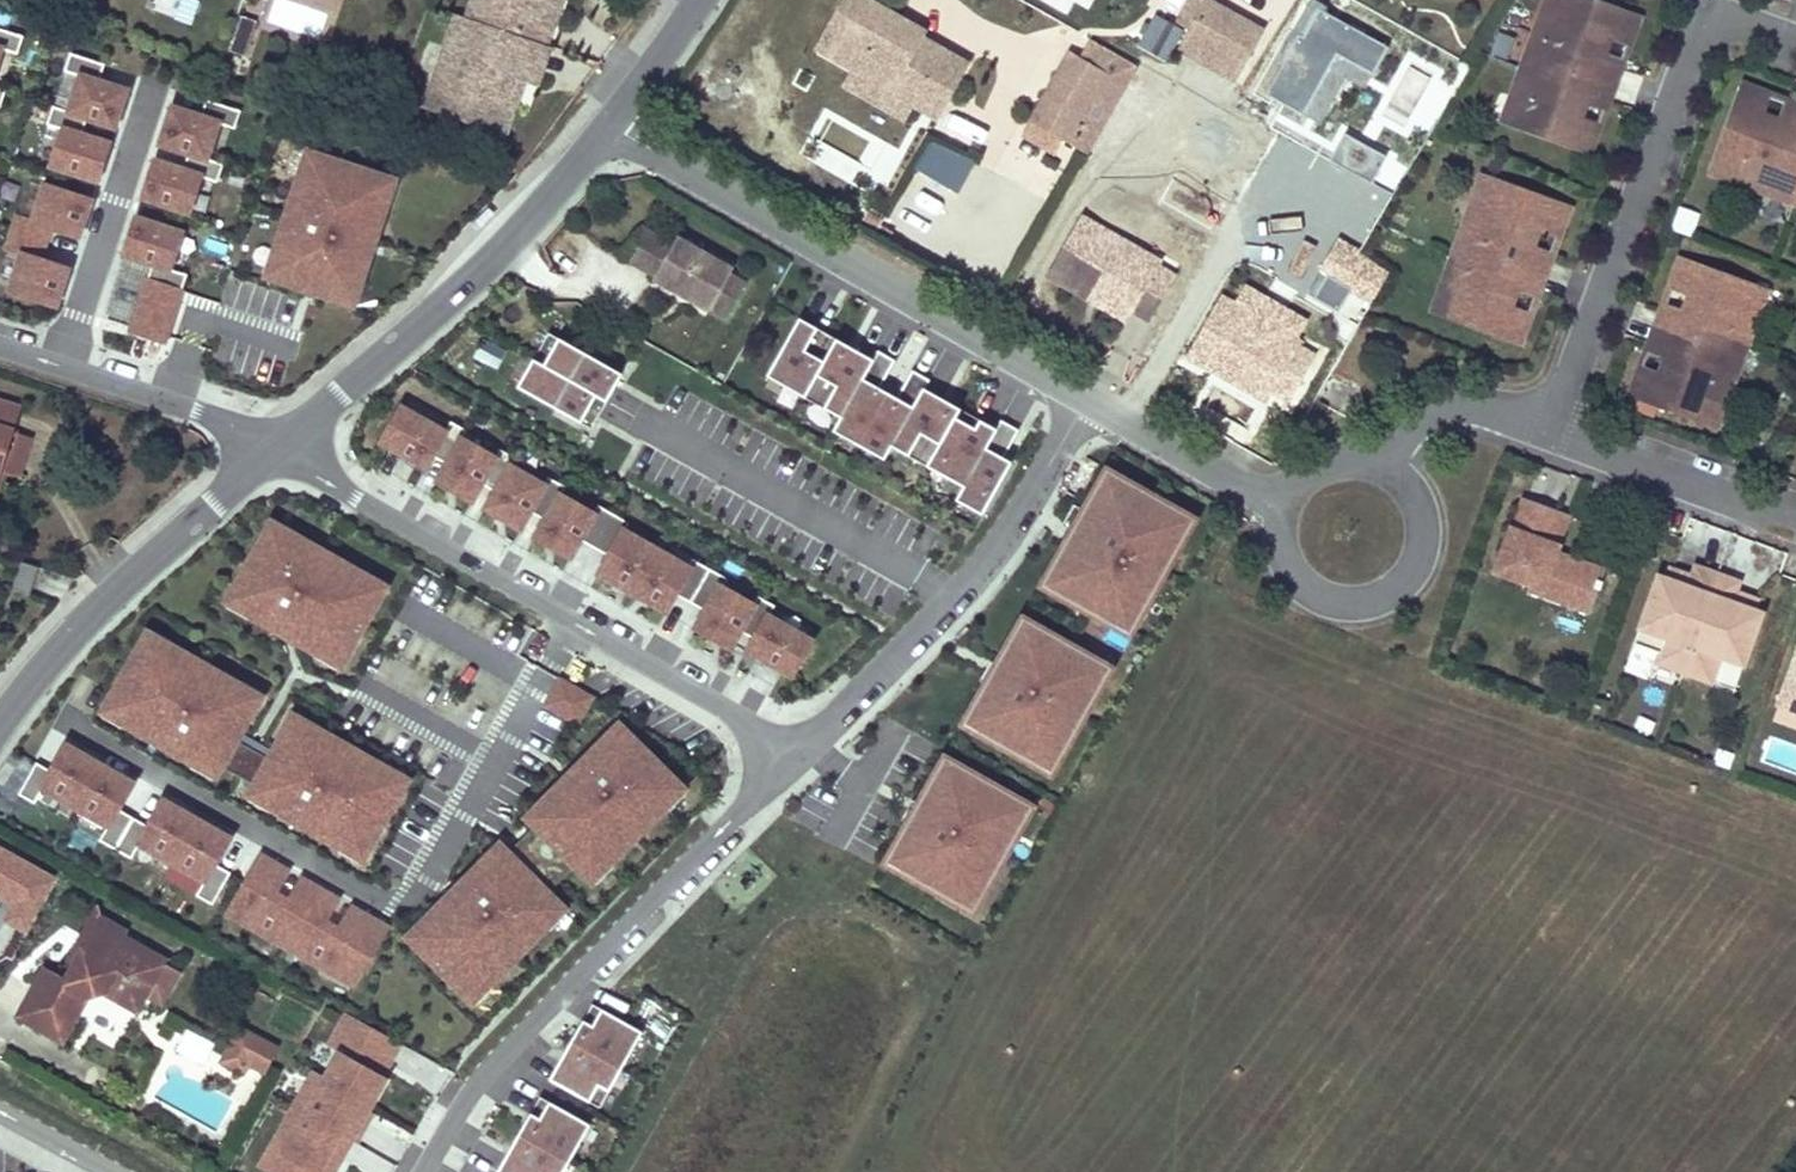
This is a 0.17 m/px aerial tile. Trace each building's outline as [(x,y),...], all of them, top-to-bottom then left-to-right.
[(452,84),(441,80),(430,112),(511,139),(521,107),(513,104),(521,82),(529,85),(541,48),(550,51),(561,21),(549,17),(555,0),(492,0),(482,28),(472,25),(452,84)] [(492,0),(479,0),(470,24),(482,28),(492,0)] [(567,1),(564,0),(555,0),(549,17),(561,21),(567,1)] [(858,0),(844,0),(815,52),(852,73),(886,91),(890,84),(912,96),(915,92),(938,104),(960,65),(914,39),(911,43),(890,32),(896,21),(858,0)] [(1182,20),(1194,27),(1209,0),(1193,0),(1182,20)] [(1262,25),(1215,0),(1209,0),(1194,27),(1184,46),(1237,73),(1262,25)] [(1638,13),(1604,0),(1557,0),(1554,8),(1543,4),(1532,33),(1545,38),(1534,68),(1521,63),(1510,91),(1522,95),(1513,118),(1588,146),(1597,122),(1578,115),(1587,90),(1597,94),(1610,59),(1600,55),(1609,31),(1628,38),(1638,13)] [(1543,4),(1554,8),(1557,0),(1544,0),(1543,4)] [(1329,9),(1315,1),(1298,31),(1300,33),(1267,91),(1304,112),(1338,54),(1373,74),(1388,48),(1326,14),(1329,9)] [(1182,34),(1155,19),(1137,49),(1164,65),(1182,34)] [(452,84),(472,25),(460,21),(441,80),(452,84)] [(914,39),(917,33),(896,21),(890,32),(911,43),(914,39)] [(12,54),(18,36),(0,31),(0,50),(12,54)] [(1597,122),(1628,38),(1609,31),(1600,55),(1610,59),(1597,94),(1587,90),(1578,115),(1597,122)] [(1545,38),(1532,33),(1521,63),(1534,68),(1545,38)] [(543,89),(555,53),(550,51),(541,48),(529,85),(543,89)] [(99,64),(64,53),(59,70),(74,75),(63,111),(62,112),(81,119),(110,128),(122,91),(94,81),(99,64)] [(1070,61),(1061,76),(1070,82),(1079,66),(1070,61)] [(1124,92),(1079,66),(1070,82),(1061,76),(1032,126),(1087,157),(1124,92)] [(907,106),(930,118),(938,104),(915,92),(912,96),(890,84),(886,91),(852,73),(843,88),(899,119),(907,106)] [(521,107),(529,85),(521,82),(513,104),(521,107)] [(1740,85),(1713,160),(1736,169),(1732,180),(1761,190),(1766,177),(1795,188),(1791,201),(1795,203),(1795,116),(1786,112),(1783,122),(1758,113),(1765,94),(1740,85)] [(1522,95),(1510,91),(1502,114),(1513,118),(1522,95)] [(1765,94),(1758,113),(1783,122),(1786,112),(1795,116),(1795,105),(1765,94)] [(201,159),(213,124),(229,129),(235,112),(201,100),(195,117),(167,107),(154,145),(183,154),(201,160),(201,159)] [(57,129),(45,166),(92,181),(105,144),(76,134),(81,119),(62,112),(63,111),(47,106),(41,124),(57,129)] [(1387,157),(1349,135),(1334,161),(1372,183),(1387,157)] [(937,140),(918,168),(958,195),(977,167),(937,140)] [(302,179),(309,155),(306,154),(297,151),(289,175),(294,176),(302,179)] [(149,160),(137,198),(184,214),(196,177),(211,182),(218,164),(201,159),(201,160),(183,154),(178,170),(149,160)] [(302,179),(294,176),(269,251),(277,254),(268,280),(340,303),(350,274),(357,276),(368,243),(381,206),(373,203),(381,179),(309,155),(302,179)] [(1736,169),(1713,160),(1709,171),(1732,180),(1736,169)] [(1492,176),(1481,171),(1472,195),(1483,199),(1492,176)] [(1558,228),(1567,203),(1492,176),(1483,199),(1472,195),(1462,224),(1475,229),(1464,259),(1451,254),(1440,282),(1451,286),(1443,309),(1518,337),(1526,313),(1508,306),(1517,281),(1527,285),(1540,249),(1530,246),(1539,221),(1558,228)] [(1795,188),(1766,177),(1761,190),(1791,201),(1795,188)] [(373,203),(381,206),(386,207),(394,183),(381,179),(373,203)] [(11,215),(6,232),(40,243),(45,228),(73,238),(86,200),(39,184),(27,220),(11,215)] [(165,270),(177,233),(130,218),(118,255),(146,265),(141,281),(175,292),(181,275),(165,270)] [(1526,313),(1558,228),(1539,221),(1530,246),(1540,249),(1527,285),(1517,281),(1508,306),(1526,313)] [(1084,222),(1050,281),(1088,302),(1097,286),(1109,293),(1106,299),(1133,314),(1150,324),(1174,281),(1158,272),(1161,266),(1084,222)] [(1475,229),(1462,224),(1451,254),(1464,259),(1475,229)] [(670,248),(637,230),(620,262),(653,280),(651,283),(707,314),(709,310),(727,277),(731,271),(674,240),(670,248)] [(16,254),(4,291),(51,306),(63,269),(34,259),(40,243),(6,232),(0,249),(16,254)] [(1336,242),(1320,271),(1373,300),(1389,272),(1336,242)] [(256,275),(268,280),(277,254),(269,251),(265,250),(256,275)] [(1751,288),(1676,261),(1667,285),(1686,292),(1677,317),(1667,314),(1654,349),(1664,352),(1655,377),(1636,370),(1627,395),(1703,422),(1711,399),(1722,403),(1733,374),(1736,375),(1747,345),(1744,344),(1754,316),(1743,312),(1751,288)] [(350,274),(340,303),(353,307),(362,278),(357,276),(350,274)] [(724,318),(742,285),(727,277),(709,310),(724,318)] [(159,343),(175,292),(141,281),(125,331),(159,343)] [(1451,286),(1440,282),(1432,305),(1443,309),(1451,286)] [(1667,285),(1636,370),(1655,377),(1664,352),(1654,349),(1667,314),(1677,317),(1686,292),(1667,285)] [(1097,286),(1088,302),(1127,325),(1133,314),(1106,299),(1109,293),(1097,286)] [(1762,292),(1751,288),(1743,312),(1754,316),(1762,292)] [(1225,302),(1191,360),(1228,382),(1238,366),(1250,373),(1247,378),(1274,394),(1290,403),(1315,361),(1298,351),(1302,346),(1225,302)] [(801,398),(833,340),(795,319),(763,378),(801,398)] [(618,376),(545,335),(529,362),(603,404),(618,376)] [(837,419),(870,361),(869,360),(833,340),(801,398),(837,418),(837,419)] [(493,373),(510,381),(521,358),(504,351),(493,373)] [(870,361),(837,419),(837,418),(829,432),(855,446),(884,393),(876,389),(891,361),(874,351),(869,360),(870,361)] [(603,404),(529,362),(514,389),(588,431),(603,404)] [(1238,366),(1228,382),(1268,404),(1274,394),(1247,378),(1250,373),(1238,366)] [(884,393),(855,446),(881,460),(888,447),(920,389),(921,389),(926,380),(909,371),(893,399),(884,393)] [(924,467),(956,409),(921,389),(920,389),(888,447),(924,467)] [(1722,403),(1711,399),(1703,422),(1714,426),(1722,403)] [(4,455),(11,431),(3,428),(11,405),(0,401),(0,453),(4,455)] [(19,407),(11,405),(3,428),(11,431),(19,407)] [(961,487),(993,429),(992,429),(956,409),(924,467),(960,487),(961,487)] [(396,412),(377,446),(422,472),(428,460),(442,467),(456,443),(460,434),(444,425),(438,436),(396,412)] [(979,515),(1008,463),(1000,458),(1015,430),(997,420),(992,429),(993,429),(961,487),(960,487),(952,501),(979,515)] [(504,470),(509,461),(493,453),(489,461),(456,443),(442,467),(432,485),(467,505),(477,488),(490,495),(504,470)] [(1137,487),(1105,469),(1062,543),(1071,548),(1061,566),(1052,561),(1038,585),(1117,630),(1134,600),(1144,606),(1163,574),(1152,568),(1166,545),(1176,551),(1194,520),(1153,496),(1148,506),(1131,496),(1137,487)] [(554,498),(559,490),(542,480),(537,488),(504,470),(490,495),(480,512),(516,532),(526,515),(540,523),(554,498)] [(1153,496),(1137,487),(1131,496),(1148,506),(1153,496)] [(590,551),(608,517),(592,508),(588,517),(554,498),(540,523),(530,541),(566,560),(575,543),(590,551)] [(1518,505),(1493,574),(1527,587),(1538,590),(1540,585),(1587,602),(1591,591),(1596,592),(1599,584),(1594,582),(1598,571),(1551,555),(1552,549),(1545,547),(1555,517),(1518,505)] [(628,595),(652,553),(618,534),(623,525),(608,517),(590,551),(604,559),(594,576),(628,595)] [(1563,520),(1555,517),(1545,547),(1552,549),(1563,520)] [(290,540),(291,537),(269,524),(263,534),(286,546),(290,540)] [(341,664),(377,598),(355,585),(359,578),(290,540),(286,546),(263,534),(227,599),(249,612),(245,619),(314,658),(318,651),(341,664)] [(1061,566),(1071,548),(1062,543),(1058,550),(1052,561),(1061,566)] [(1163,574),(1176,551),(1166,545),(1152,568),(1163,574)] [(686,605),(705,572),(687,561),(682,570),(652,553),(628,595),(662,614),(672,597),(686,605)] [(22,559),(13,584),(31,590),(40,565),(22,559)] [(1735,584),(1691,568),(1684,588),(1654,577),(1629,645),(1655,654),(1651,664),(1707,684),(1716,658),(1739,667),(1758,615),(1727,604),(1735,584)] [(736,633),(750,607),(717,589),(722,581),(705,572),(686,605),(701,613),(691,631),(726,651),(736,633)] [(377,598),(383,589),(360,576),(359,578),(355,585),(377,598)] [(1584,612),(1587,602),(1540,585),(1538,590),(1527,587),(1526,591),(1584,612)] [(249,612),(227,599),(221,609),(244,622),(245,619),(249,612)] [(789,678),(809,644),(765,619),(771,609),(755,599),(750,607),(736,633),(750,641),(743,653),(789,678)] [(1127,636),(1144,606),(1134,600),(1117,630),(1127,636)] [(1041,628),(1020,616),(993,663),(998,666),(987,685),(982,682),(969,704),(980,710),(969,729),(1037,768),(1051,744),(1061,750),(1079,719),(1069,713),(1081,693),(1091,699),(1109,667),(1065,642),(1059,652),(1035,639),(1041,628)] [(1065,642),(1041,628),(1035,639),(1059,652),(1065,642)] [(168,647),(145,635),(140,645),(162,657),(166,650),(168,647)] [(103,710),(125,723),(121,730),(189,768),(193,760),(217,774),(219,771),(252,789),(250,792),(274,805),(270,812),(338,850),(341,845),(363,857),(400,791),(378,779),(382,772),(313,733),(309,740),(286,727),(266,763),(233,745),(254,709),(231,696),(235,689),(166,650),(162,657),(140,645),(103,710)] [(1629,645),(1621,669),(1646,678),(1651,664),(1655,654),(1629,645)] [(1776,707),(1795,714),(1795,650),(1776,707)] [(335,673),(341,664),(318,651),(314,658),(313,661),(335,673)] [(1716,658),(1707,684),(1730,692),(1739,667),(1716,658)] [(987,685),(998,666),(993,663),(982,682),(987,685)] [(573,727),(588,701),(556,683),(541,709),(573,727)] [(259,699),(237,686),(231,696),(254,709),(259,699)] [(1079,719),(1091,699),(1081,693),(1069,713),(1079,719)] [(969,729),(980,710),(969,704),(958,723),(969,729)] [(125,723),(103,710),(98,720),(120,732),(121,730),(125,723)] [(314,730),(292,717),(286,727),(309,740),(313,733),(314,730)] [(602,753),(621,733),(613,726),(594,745),(596,747),(602,753)] [(546,896),(572,869),(583,880),(601,861),(607,867),(663,810),(657,805),(674,787),(621,733),(602,753),(596,747),(541,803),(547,808),(529,827),(531,829),(505,856),(502,854),(483,873),(475,865),(420,921),(428,929),(410,947),(464,1000),(481,983),(488,987),(544,931),(538,925),(556,907),(546,896)] [(1048,774),(1061,750),(1051,744),(1037,768),(1048,774)] [(73,812),(97,770),(63,751),(48,777),(33,768),(16,800),(31,809),(40,794),(73,812)] [(902,820),(879,861),(901,874),(907,864),(930,878),(924,887),(958,906),(971,883),(982,889),(1000,857),(989,852),(1001,831),(1012,837),(1030,806),(986,780),(980,791),(956,777),(962,766),(940,754),(914,801),(919,804),(908,823),(902,820)] [(217,774),(193,760),(189,768),(188,771),(212,784),(217,774)] [(986,780),(962,766),(956,777),(980,791),(986,780)] [(406,782),(383,769),(382,772),(378,779),(400,791),(406,782)] [(116,815),(130,788),(97,770),(73,812),(105,831),(97,846),(112,855),(130,823),(116,815)] [(665,812),(682,795),(674,787),(657,805),(663,810),(665,812)] [(274,805),(250,792),(244,802),(268,815),(270,812),(274,805)] [(529,827),(547,808),(541,803),(539,800),(521,819),(529,827)] [(908,823),(919,804),(914,801),(902,820),(908,823)] [(168,867),(192,823),(160,805),(145,831),(130,823),(112,855),(128,864),(136,849),(168,867)] [(213,869),(227,843),(192,823),(168,867),(202,886),(194,901),(209,910),(228,877),(213,869)] [(1000,857),(1012,837),(1001,831),(989,852),(1000,857)] [(363,857),(341,845),(338,850),(336,855),(358,867),(363,857)] [(483,873),(502,854),(494,846),(475,865),(483,873)] [(0,848),(0,899),(13,906),(6,919),(28,932),(57,879),(0,848)] [(283,952),(317,894),(299,883),(284,911),(270,903),(278,889),(271,886),(279,872),(258,860),(230,911),(253,924),(249,933),(283,952)] [(591,887),(609,869),(607,867),(601,861),(583,880),(591,887)] [(930,878),(907,864),(901,874),(924,887),(930,878)] [(968,912),(982,889),(971,883),(958,906),(968,912)] [(353,986),(384,932),(355,915),(339,942),(320,931),(335,904),(317,894),(283,952),(319,972),(321,968),(353,986)] [(65,962),(74,967),(101,915),(95,901),(65,962)] [(546,933),(564,915),(556,907),(538,925),(544,931),(546,933)] [(253,924),(230,911),(225,920),(249,933),(253,924)] [(38,986),(7,971),(0,985),(0,1012),(70,1047),(93,1002),(105,994),(139,1012),(149,993),(167,1002),(186,965),(126,935),(129,929),(101,915),(74,967),(66,983),(45,972),(38,986)] [(410,947),(428,929),(420,921),(403,939),(410,947)] [(353,986),(321,968),(319,972),(352,990),(353,986)] [(472,1008),(490,990),(488,987),(481,983),(464,1000),(472,1008)] [(621,1072),(642,1035),(592,1007),(571,1044),(621,1072)] [(388,1081),(382,1078),(399,1047),(344,1017),(329,1045),(339,1051),(324,1079),(313,1073),(260,1171),(262,1171),(339,1171),(388,1081)] [(261,1073),(275,1045),(234,1025),(215,1062),(241,1075),(245,1066),(261,1073)] [(178,1048),(207,1060),(216,1039),(188,1026),(178,1048)] [(600,1111),(621,1072),(571,1044),(550,1083),(600,1111)] [(569,1165),(590,1128),(540,1100),(519,1137),(569,1165)] [(569,1165),(519,1137),(500,1171),(566,1171),(569,1165)]
